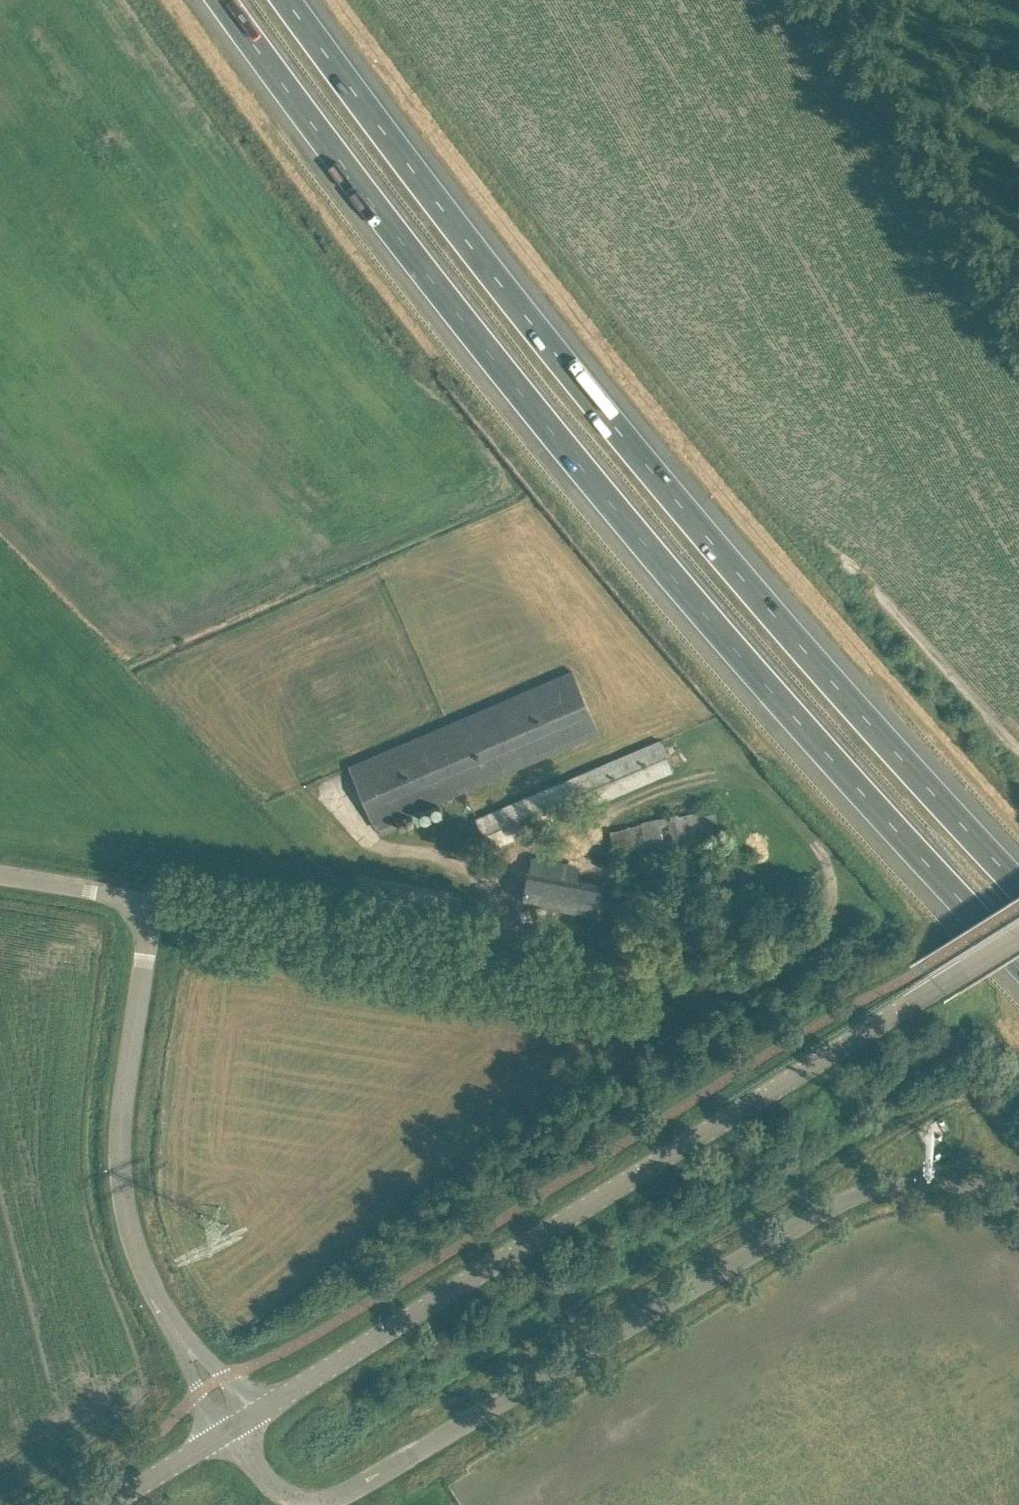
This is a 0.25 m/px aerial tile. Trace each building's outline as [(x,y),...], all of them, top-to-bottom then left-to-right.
[(350,765),(377,826),(378,825),(600,730),(574,669),(350,765)] [(477,817),(490,847),(673,768),(661,739),(477,817)] [(319,766),(324,775),(334,770),(329,761),(319,766)] [(721,836),(715,811),(700,814),(699,809),(679,814),(679,812),(641,820),(642,823),(611,830),(619,860),(721,836)] [(395,818),(378,825),(382,834),(399,827),(395,818)] [(507,896),(523,899),(523,900),(597,913),(603,883),(577,878),(580,864),(516,852),(507,896)]
